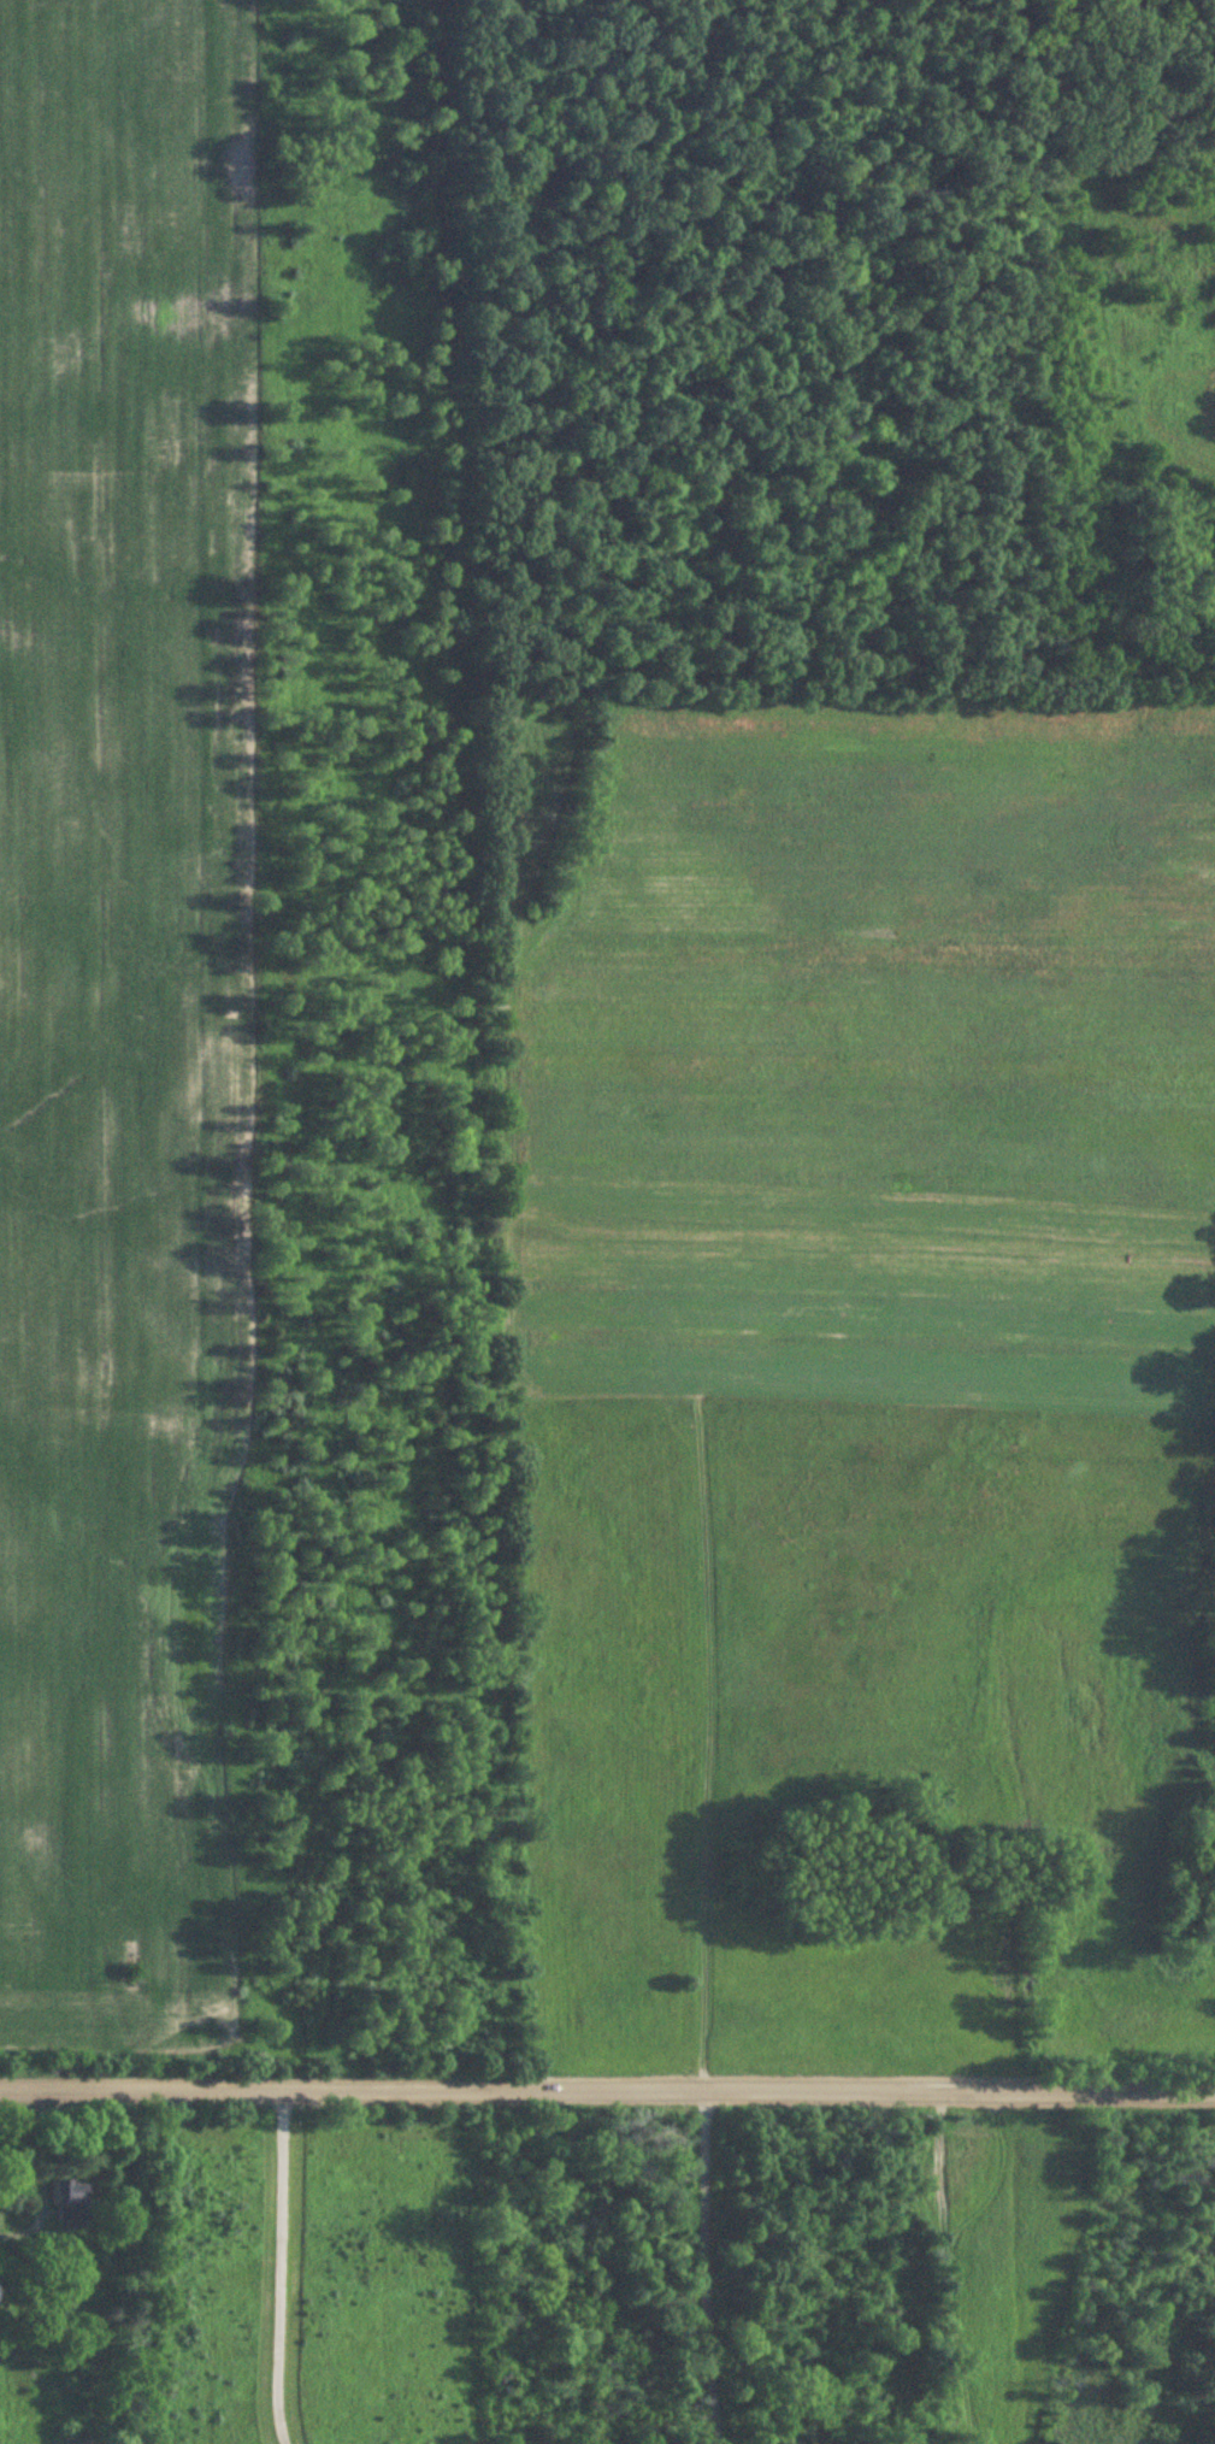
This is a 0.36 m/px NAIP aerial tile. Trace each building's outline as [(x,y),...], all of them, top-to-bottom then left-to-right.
[(57,2181),(57,2227),(90,2227),(90,2181),(57,2181)]
